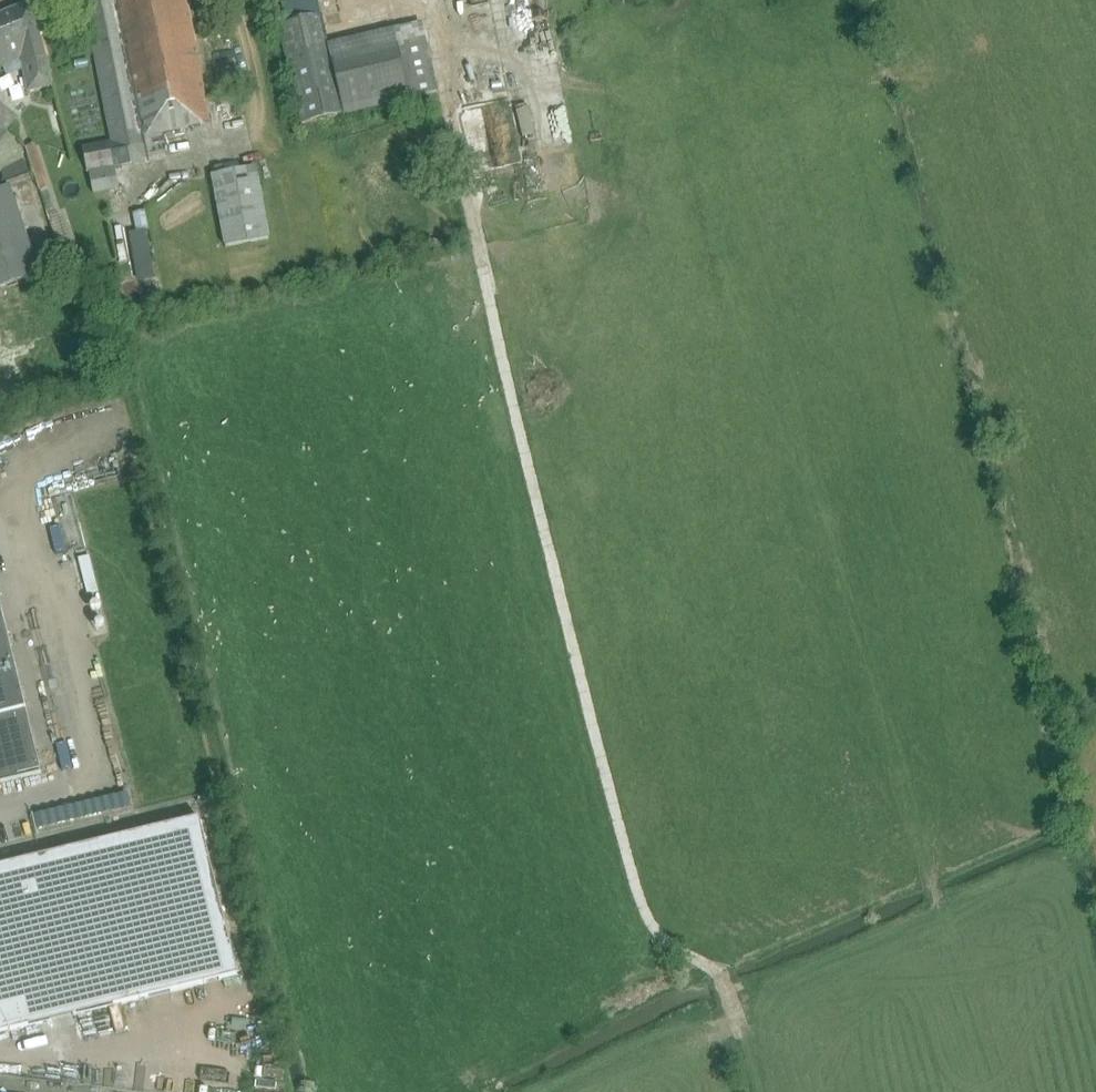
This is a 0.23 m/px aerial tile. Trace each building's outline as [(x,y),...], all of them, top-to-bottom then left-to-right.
[(162,134),(213,123),(187,0),(102,0),(104,5),(83,10),(113,147),(82,154),(87,177),(90,177),(93,195),(119,190),(116,171),(168,160),(162,134)] [(330,45),(318,0),(299,0),(283,4),(288,21),(278,23),(303,123),(437,89),(420,22),(330,45)] [(48,90),(29,8),(0,18),(0,73),(9,71),(11,75),(24,70),(31,96),(48,90)] [(34,145),(25,148),(40,192),(49,188),(34,145)] [(257,167),(211,176),(225,248),(271,240),(257,167)] [(36,274),(4,186),(0,187),(0,287),(36,274)] [(53,215),(62,242),(73,238),(64,211),(53,215)] [(145,211),(133,214),(136,232),(149,229),(145,211)] [(41,767),(0,604),(0,777),(41,767)] [(129,790),(34,810),(38,828),(133,807),(129,790)] [(239,976),(201,819),(0,867),(0,1034),(239,976)]
